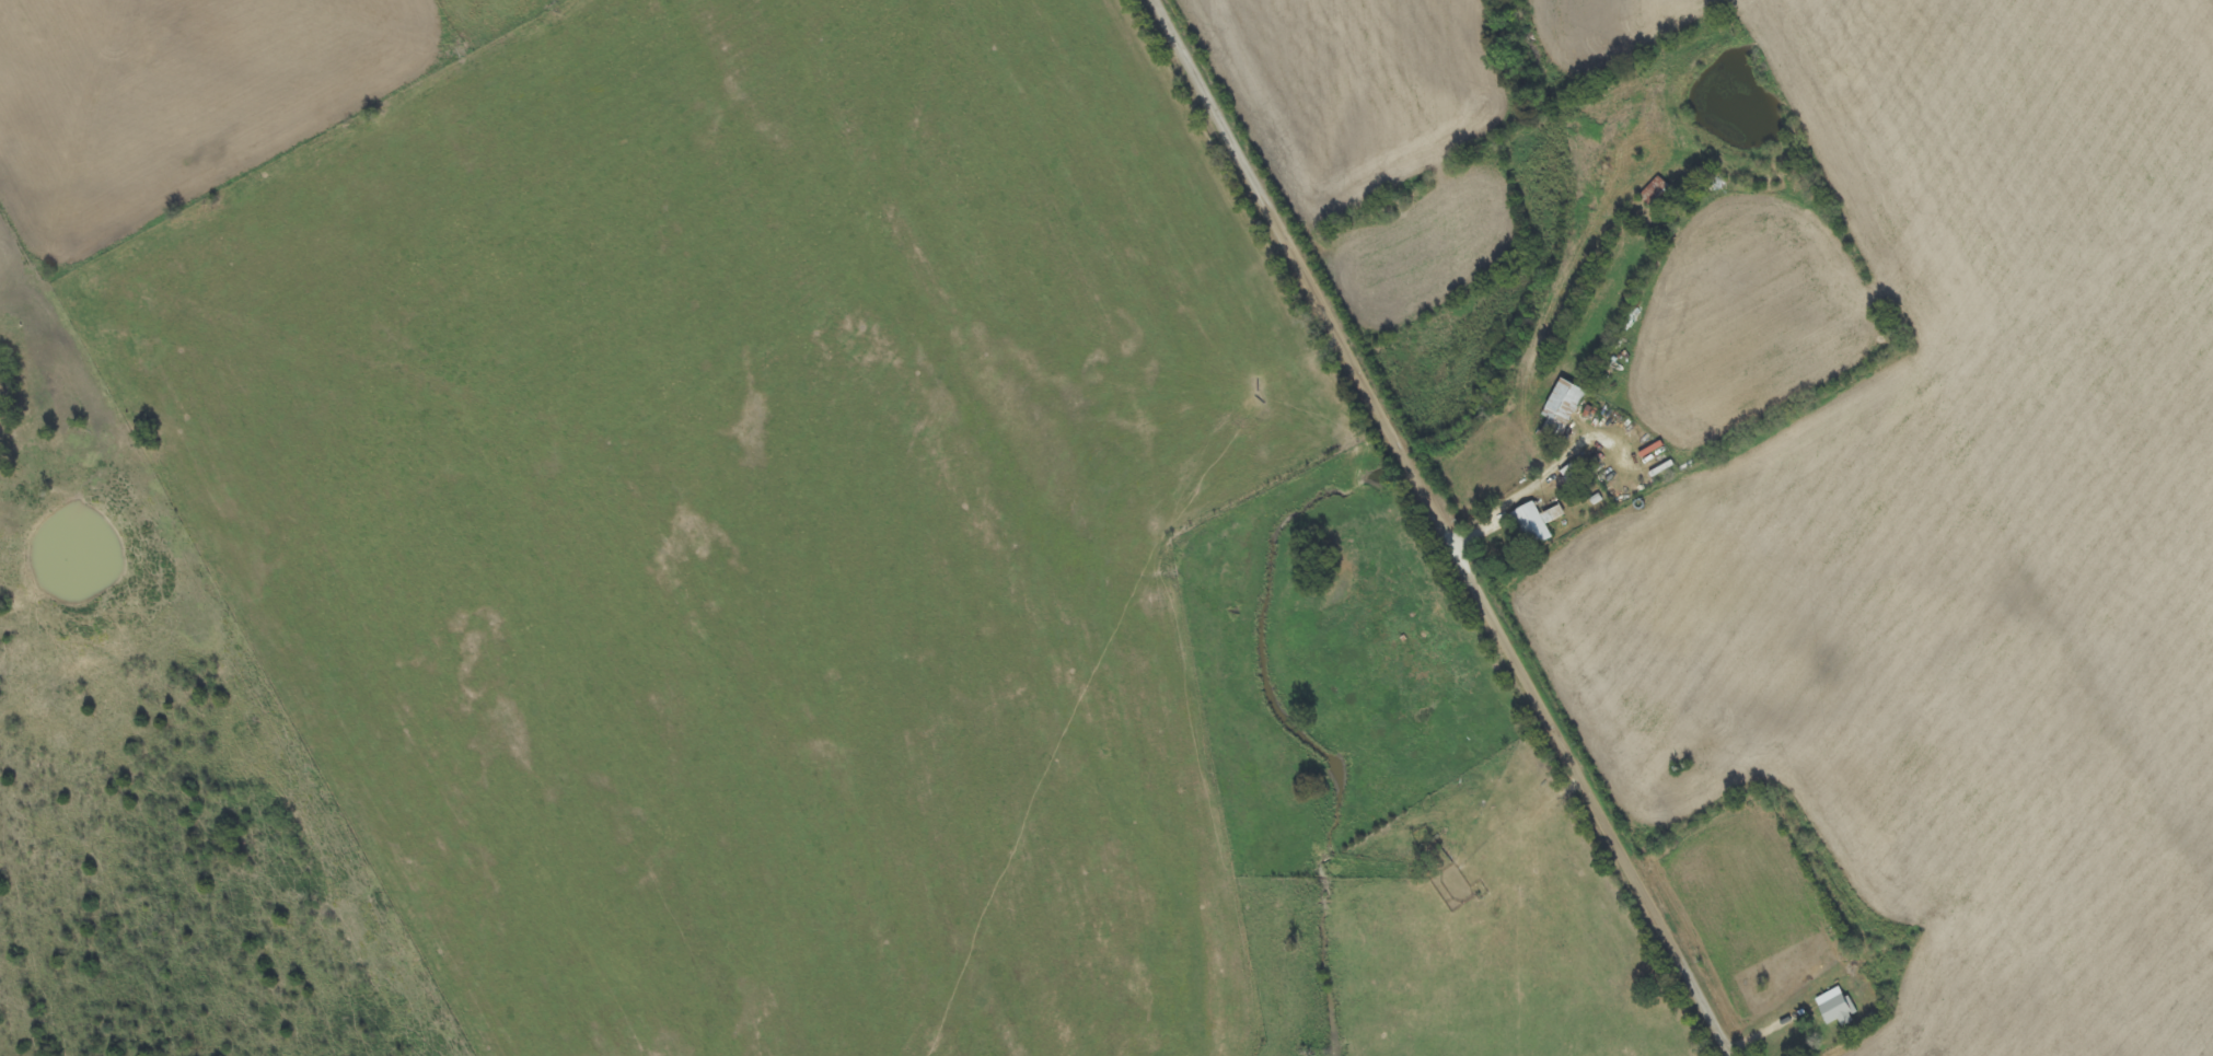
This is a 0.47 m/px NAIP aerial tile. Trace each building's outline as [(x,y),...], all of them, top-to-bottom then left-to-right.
[(1636,197),(1646,206),(1665,186),(1655,177),(1636,197)] [(1820,998),(1830,1025),(1842,1021),(1844,1028),(1859,1022),(1846,988),(1820,998)]
